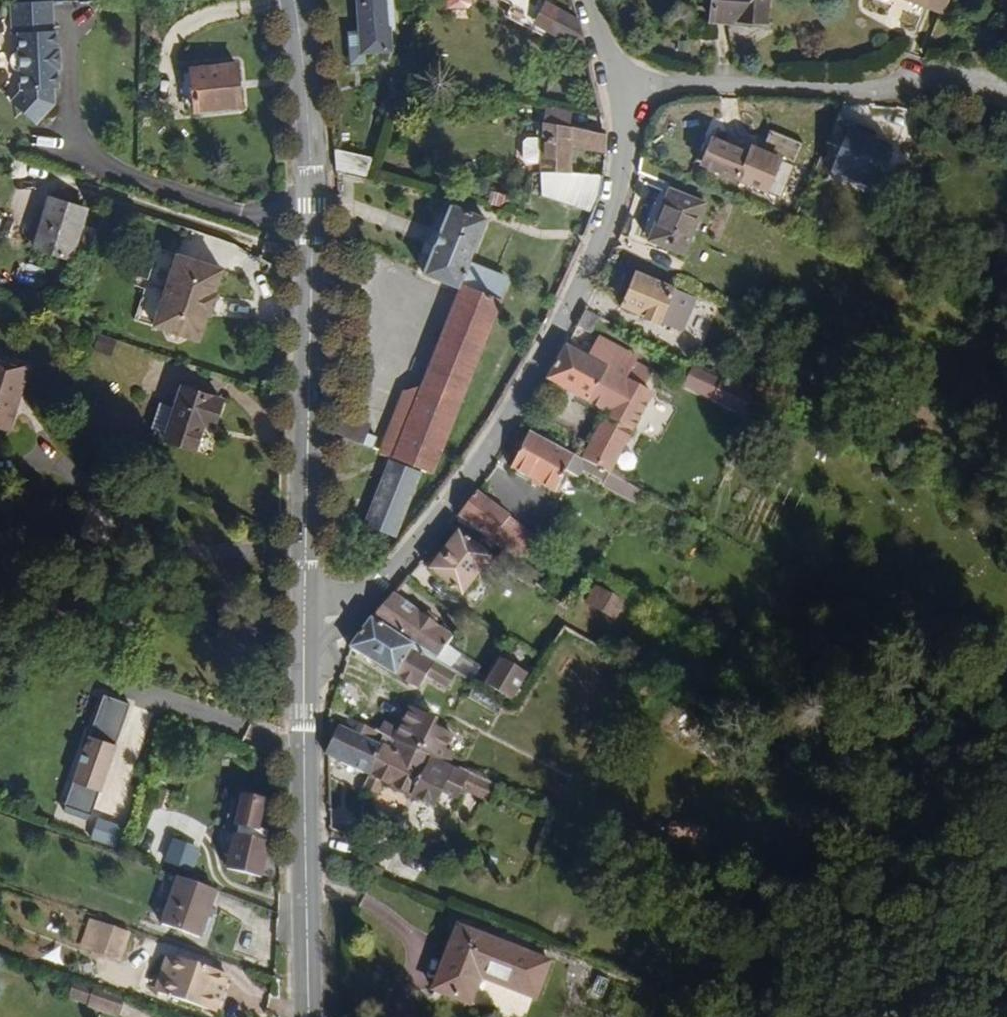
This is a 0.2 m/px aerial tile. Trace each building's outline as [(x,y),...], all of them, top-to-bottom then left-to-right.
[(55,43),(55,25),(52,24),(52,0),(12,0),(12,24),(17,24),(17,85),(7,94),(29,118),(49,98),(50,82),(55,82),(55,63),(55,43)] [(393,0),(366,0),(367,27),(364,29),(363,48),(394,48),(393,0)] [(767,0),(714,0),(712,21),(728,23),(729,19),(764,24),(767,0)] [(950,0),(914,0),(945,13),(950,0)] [(554,28),(564,12),(545,1),(537,17),(554,28)] [(587,46),(580,20),(564,12),(554,28),(587,46)] [(236,107),(231,63),(185,67),(189,110),(236,107)] [(589,128),(590,109),(562,105),(560,123),(574,125),(589,128)] [(875,124),(837,109),(827,134),(840,139),(830,165),(877,183),(894,139),(872,131),(875,124)] [(557,153),(558,133),(572,133),(574,125),(560,123),(560,129),(543,127),(541,152),(557,153)] [(613,151),(611,131),(589,128),(574,125),(572,133),(558,133),(557,153),(557,167),(585,170),(586,150),(615,154),(613,151)] [(762,163),(709,140),(698,163),(751,187),(762,163)] [(371,176),(376,160),(340,153),(341,170),(371,176)] [(602,213),(609,176),(585,170),(557,167),(555,196),(602,213)] [(686,256),(707,206),(673,192),(668,202),(664,213),(657,211),(652,224),(658,227),(653,239),(651,242),(686,256)] [(72,258),(83,205),(50,197),(38,250),(72,258)] [(664,213),(668,202),(662,200),(657,211),(664,213)] [(465,293),(501,308),(514,276),(479,260),(495,221),(459,206),(430,277),(465,293)] [(653,239),(658,227),(652,224),(647,235),(653,239)] [(215,291),(225,265),(159,244),(150,275),(139,272),(136,281),(145,284),(135,316),(168,326),(167,329),(171,336),(181,338),(186,335),(187,332),(200,337),(209,311),(206,309),(213,290),(215,291)] [(683,334),(698,296),(639,272),(623,310),(683,334)] [(212,312),(218,292),(215,291),(213,290),(206,309),(209,311),(212,312)] [(501,308),(465,293),(425,388),(459,403),(501,308)] [(599,340),(605,324),(587,316),(579,330),(599,340)] [(611,371),(620,350),(600,341),(591,361),(611,371)] [(613,475),(654,394),(632,382),(611,371),(591,361),(569,350),(552,381),(610,411),(585,460),(613,475)] [(632,382),(642,361),(620,350),(611,371),(632,382)] [(683,390),(729,409),(739,383),(693,364),(683,390)] [(17,371),(0,366),(0,418),(17,371)] [(215,425),(221,397),(180,388),(175,410),(163,407),(157,436),(169,439),(169,443),(197,449),(204,423),(215,425)] [(429,472),(459,403),(425,388),(399,449),(372,438),(368,449),(429,472)] [(372,438),(378,424),(338,410),(337,450),(347,454),(351,443),(368,449),(372,438)] [(585,460),(532,430),(513,470),(559,494),(569,472),(581,479),(586,472),(607,484),(613,475),(585,460)] [(392,539),(419,475),(389,462),(362,527),(392,539)] [(498,541),(516,515),(485,494),(464,517),(498,541)] [(518,555),(537,529),(516,515),(498,541),(518,555)] [(511,569),(461,533),(434,568),(469,594),(484,574),(500,586),(511,569)] [(595,583),(583,602),(611,619),(623,600),(595,583)] [(454,647),(460,637),(445,628),(445,620),(431,611),(425,613),(398,597),(378,620),(458,670),(466,654),(454,647)] [(458,670),(378,620),(354,651),(432,695),(441,680),(461,693),(470,678),(458,670)] [(664,672),(639,658),(633,669),(651,678),(653,674),(661,678),(664,672)] [(526,706),(539,684),(509,666),(496,688),(526,706)] [(97,782),(130,695),(101,684),(68,772),(97,782)] [(500,715),(509,700),(484,686),(475,701),(500,715)] [(459,737),(441,730),(443,723),(413,710),(398,744),(449,766),(459,737)] [(372,776),(388,740),(349,724),(345,734),(339,732),(338,735),(330,732),(331,760),(372,776)] [(449,786),(456,769),(449,766),(398,744),(388,740),(372,776),(369,797),(385,805),(393,787),(441,808),(449,786)] [(463,792),(471,775),(456,769),(449,786),(463,792)] [(87,807),(97,782),(68,772),(59,796),(87,807)] [(281,844),(268,840),(271,829),(275,829),(274,792),(243,783),(234,820),(244,823),(242,834),(239,834),(231,863),(274,874),(281,844)] [(696,842),(695,817),(659,816),(659,831),(678,832),(678,841),(696,842)] [(97,817),(90,839),(115,847),(122,825),(97,817)] [(204,871),(210,850),(183,842),(178,863),(204,871)] [(206,934),(221,888),(184,875),(168,920),(206,934)] [(128,950),(136,926),(114,918),(106,943),(128,950)] [(560,997),(572,961),(478,931),(457,996),(486,1006),(497,978),(560,997)] [(206,1007),(220,968),(162,947),(148,987),(206,1007)] [(130,992),(87,976),(82,992),(125,1007),(130,992)]
